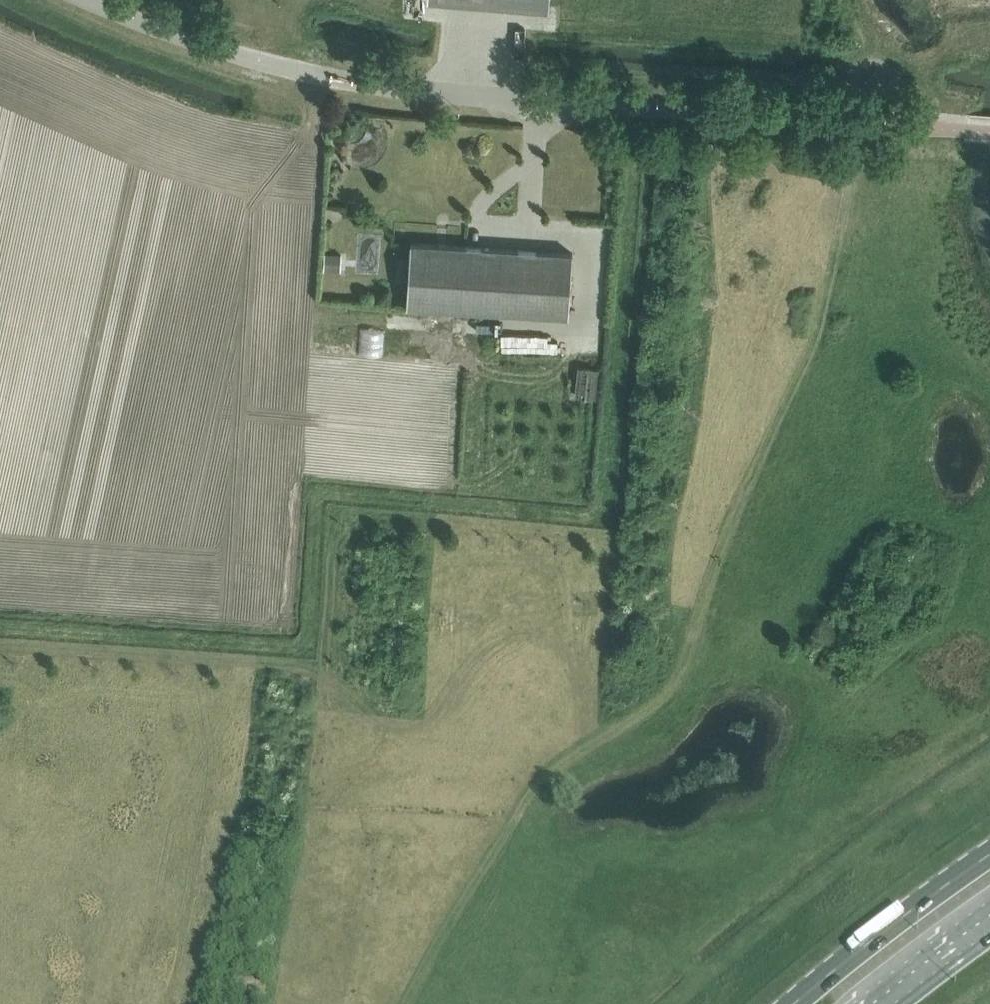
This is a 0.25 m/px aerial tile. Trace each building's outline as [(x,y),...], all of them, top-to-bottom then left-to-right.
[(573,253),(411,243),(407,305),(569,315),(573,253)] [(325,253),(324,269),(340,270),(341,254),(325,253)] [(541,352),(596,355),(597,335),(542,333),(541,352)] [(602,369),(578,368),(576,399),(600,400),(602,369)]
